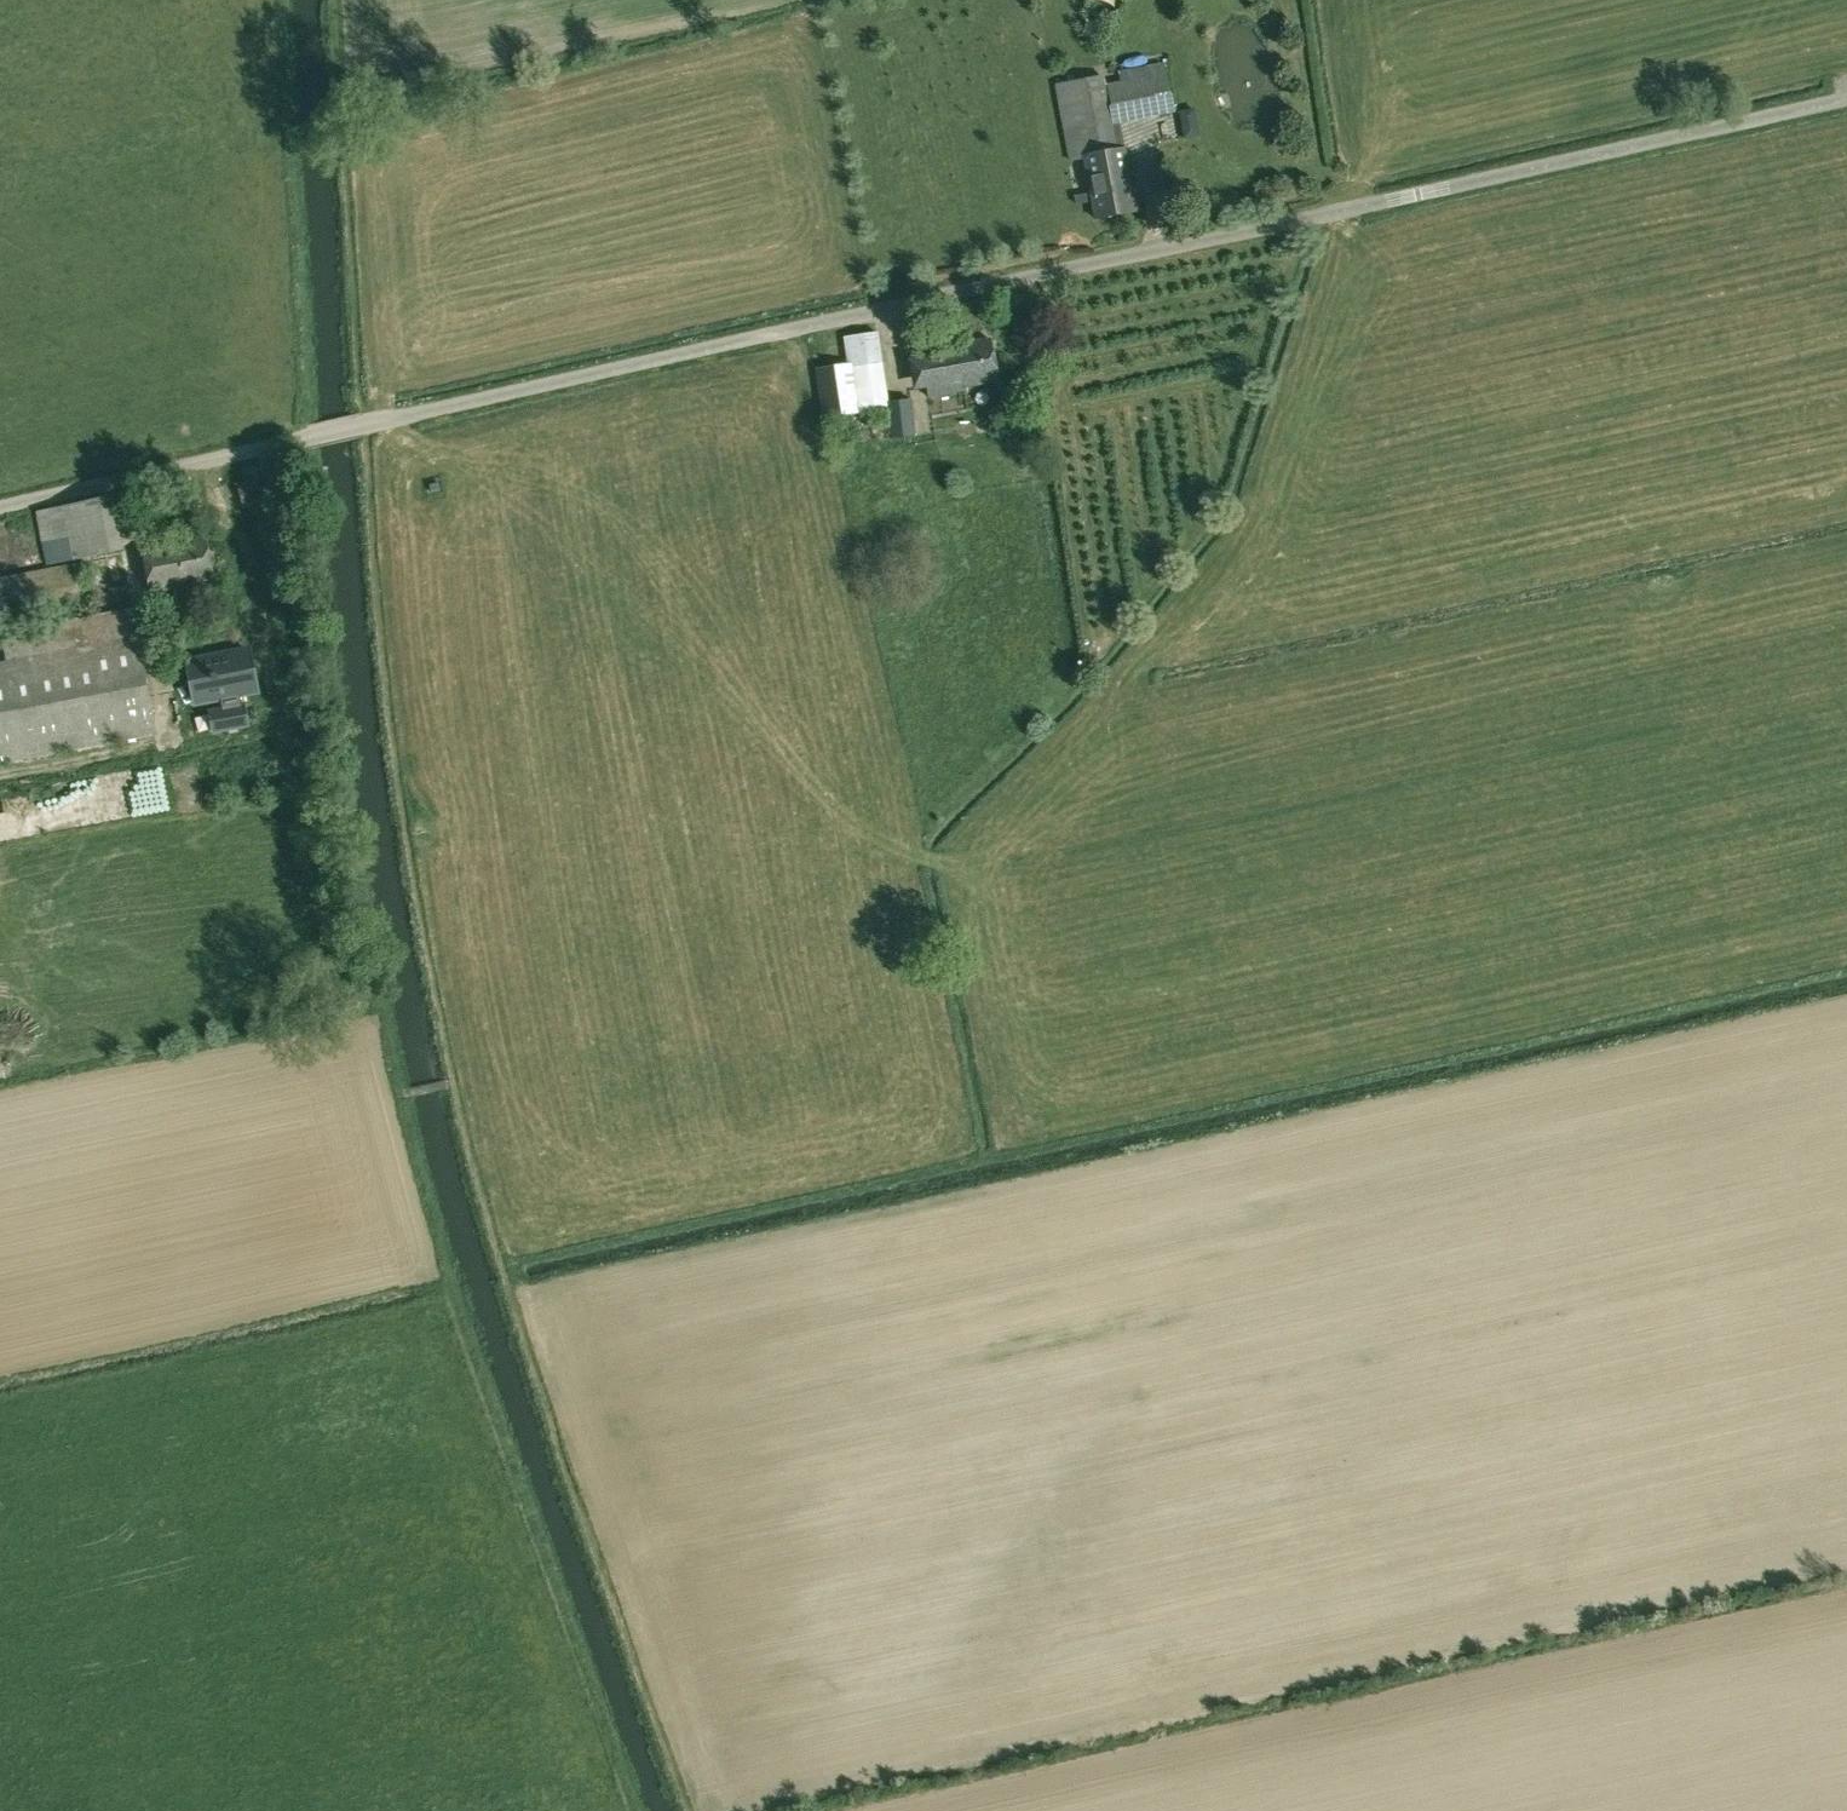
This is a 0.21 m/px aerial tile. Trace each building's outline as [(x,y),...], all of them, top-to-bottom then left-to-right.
[(1119,72),(1125,105),(1137,103),(1140,120),(1155,117),(1152,100),(1169,97),(1163,63),(1119,72)] [(1106,88),(1104,75),(1055,84),(1070,161),(1084,158),(1084,157),(1118,151),(1113,124),(1106,88)] [(1194,109),(1178,111),(1183,139),(1199,136),(1194,109)] [(1084,157),(1084,158),(1095,218),(1135,210),(1123,149),(1118,151),(1084,157)] [(847,336),(851,363),(855,362),(856,367),(879,363),(882,363),(878,332),(847,336)] [(914,361),(919,389),(927,388),(929,397),(965,390),(964,385),(997,379),(990,340),(960,345),(960,341),(920,348),(922,360),(914,361)] [(855,362),(851,363),(838,365),(815,369),(822,418),(877,411),(885,410),(884,402),(879,363),(856,367),(855,362)] [(885,402),(884,402),(885,410),(889,438),(890,438),(914,435),(916,435),(912,399),(885,402)] [(37,516),(47,565),(122,550),(112,500),(37,516)] [(152,592),(174,587),(177,602),(167,604),(170,623),(202,616),(198,598),(196,583),(212,580),(204,538),(175,544),(174,540),(143,547),(152,592)] [(81,609),(72,564),(0,578),(0,624),(81,609)] [(157,734),(132,607),(1,631),(5,660),(0,661),(0,763),(157,734)] [(248,650),(187,662),(195,702),(220,698),(222,710),(210,713),(213,731),(247,724),(244,706),(242,707),(239,694),(256,691),(248,650)]
